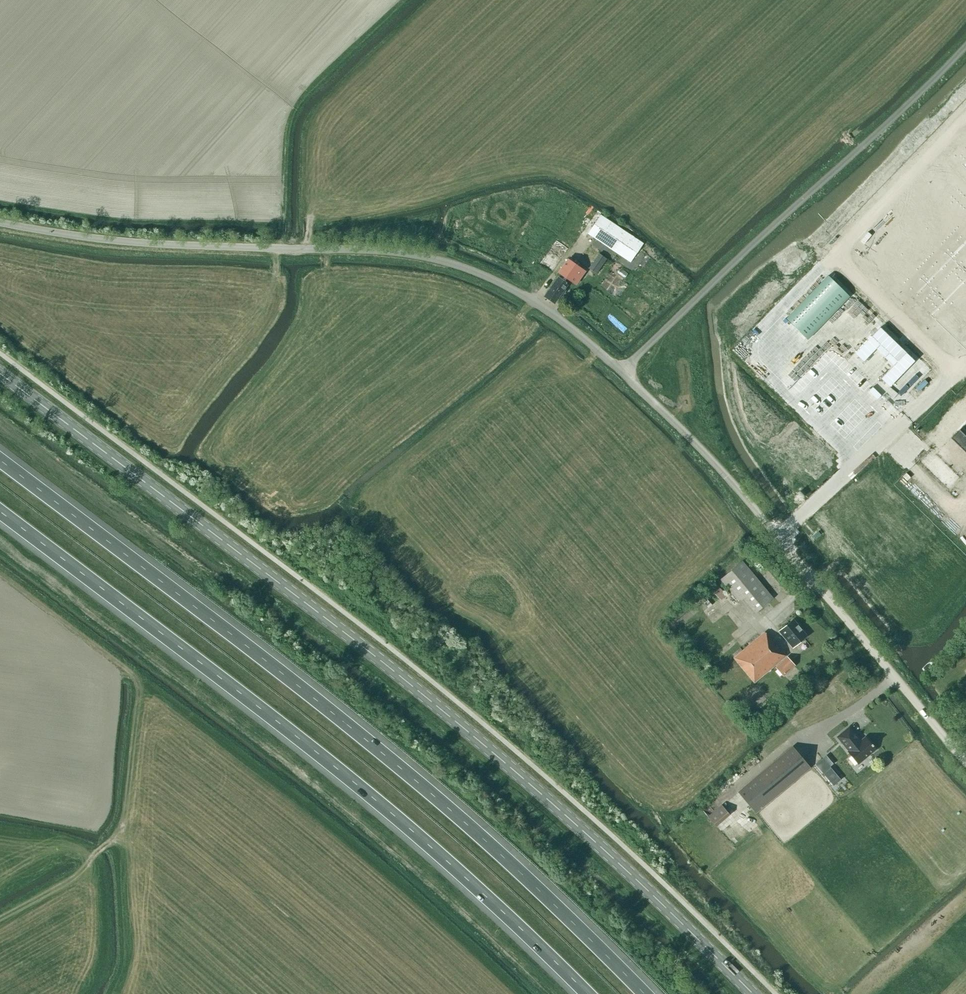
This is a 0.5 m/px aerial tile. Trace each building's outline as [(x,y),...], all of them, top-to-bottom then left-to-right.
[(588,234),(630,262),(643,244),(601,215),(588,234)] [(593,261),(588,268),(591,270),(596,274),(606,259),(599,253),(593,261)] [(558,278),(545,296),(554,303),(560,295),(562,296),(565,290),(564,289),(567,284),(564,282),(567,278),(575,284),(585,271),(568,259),(559,273),(561,275),(559,278),(558,278)] [(952,437),(965,451),(965,434),(960,428),(952,437)] [(757,611),(773,598),(742,561),(721,580),(738,601),(745,596),(757,611)] [(797,643),(806,635),(793,620),(784,628),(780,631),(793,646),(797,643)] [(784,656),(764,632),(733,658),(753,682),(784,656)] [(784,676),(794,666),(786,658),(776,668),(784,676)] [(861,741),(849,727),(837,737),(849,751),(848,752),(858,764),(875,749),(872,746),(873,745),(872,744),(871,744),(865,737),(861,741)] [(755,813),(810,767),(793,747),(739,793),(755,813)] [(840,779),(823,759),(816,765),(833,786),(834,785),(833,785),(840,779)] [(707,816),(716,827),(730,815),(721,804),(707,816)]
